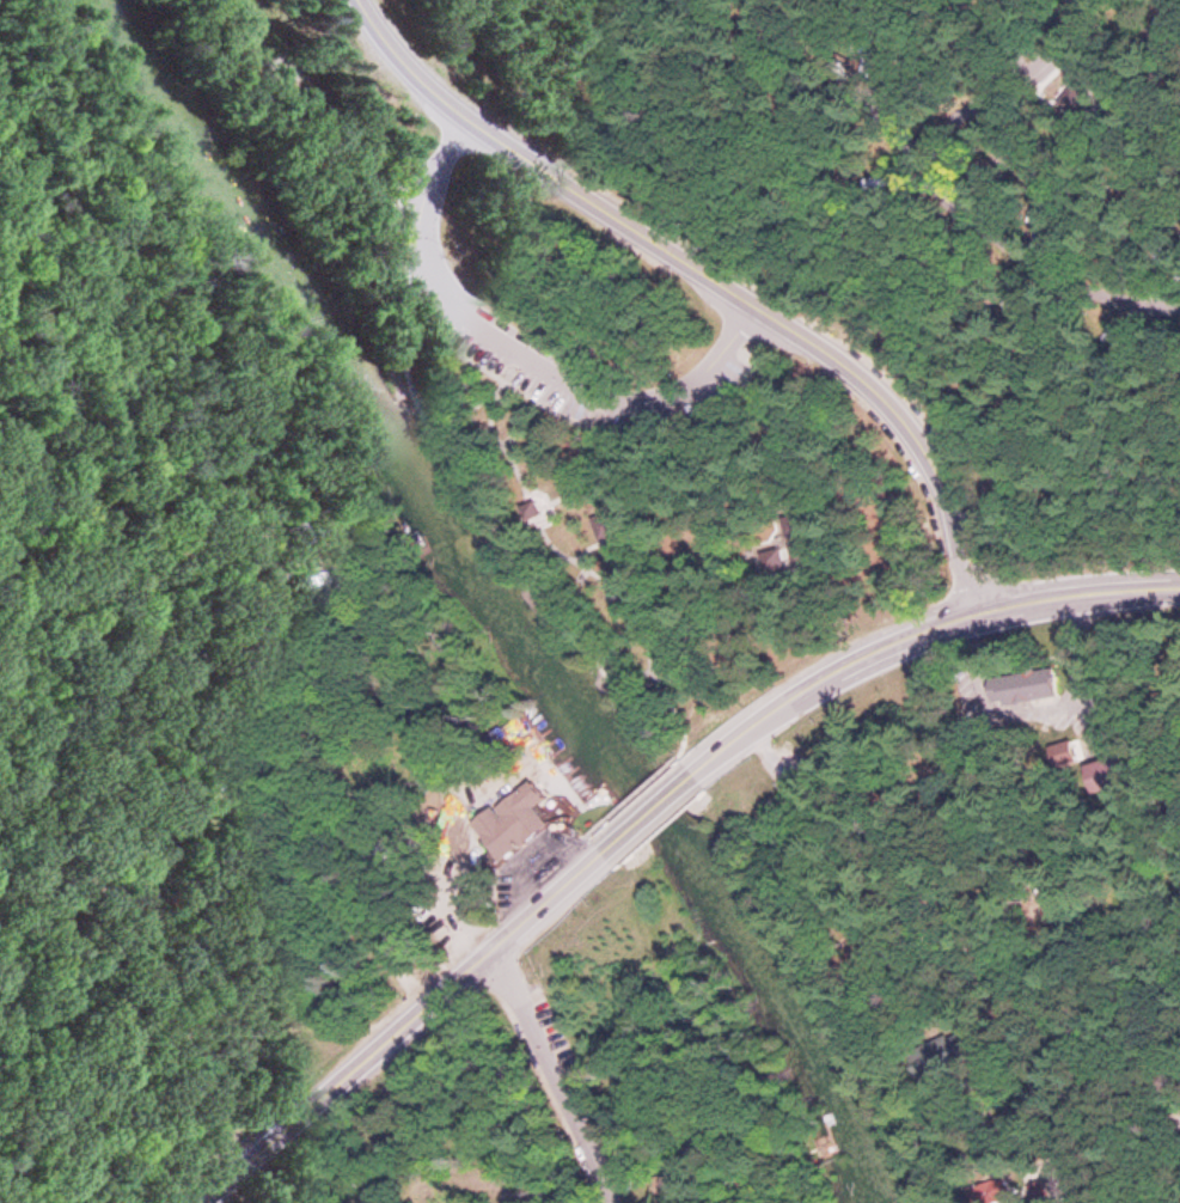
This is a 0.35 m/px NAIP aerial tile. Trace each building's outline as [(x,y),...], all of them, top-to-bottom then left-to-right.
[(1062,77),(1045,102),(1071,120),(1088,93),(1062,77)] [(539,495),(545,511),(534,515),(528,518),(521,502),(527,499),(539,495)] [(595,515),(612,508),(622,505),(630,525),(605,536),(595,515)] [(805,508),(785,513),(790,531),(808,526),(805,508)] [(809,538),(791,542),(795,561),(813,556),(809,538)] [(783,542),(765,546),(769,564),(787,560),(783,542)] [(355,606),(337,580),(318,594),(336,619),(355,606)] [(995,674),(1053,662),(1059,690),(1009,701),(1008,695),(998,697),(995,674)] [(502,857),(549,823),(536,806),(546,798),(531,777),(496,805),(501,811),(499,812),(491,804),(472,818),(502,857)] [(149,862),(165,850),(171,857),(154,869),(149,862)]
